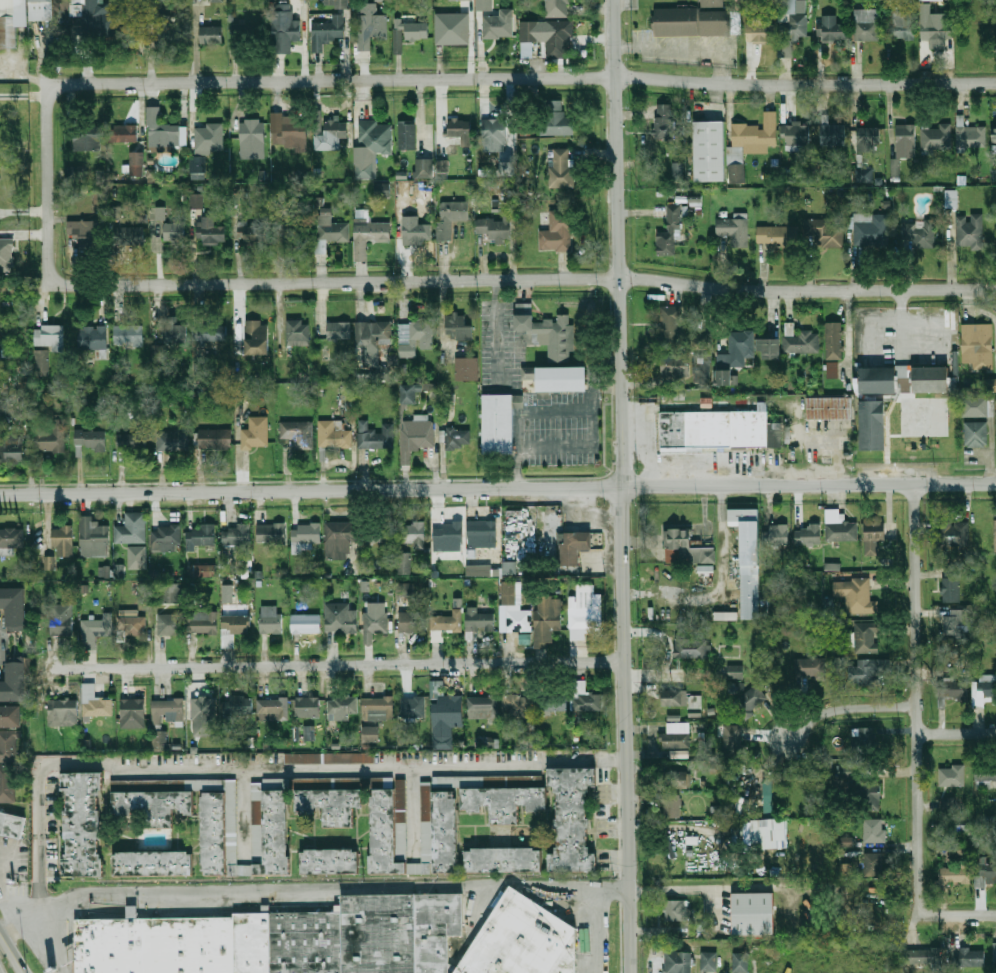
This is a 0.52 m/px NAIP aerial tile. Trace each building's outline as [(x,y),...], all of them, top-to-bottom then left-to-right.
[(16,50),(16,0),(0,0),(0,50),(16,50)] [(67,11),(67,0),(29,0),(29,11),(67,11)] [(71,4),(84,4),(84,37),(119,36),(119,11),(109,11),(108,3),(101,4),(101,0),(71,0),(71,4)] [(476,10),(494,10),(494,0),(476,0),(476,10)] [(571,17),(571,0),(545,0),(545,17),(571,17)] [(723,8),(723,0),(701,0),(701,8),(723,8)] [(781,12),(796,11),(795,0),(780,0),(781,12)] [(930,14),(930,6),(921,6),(921,41),(931,40),(931,49),(947,49),(947,39),(953,39),(953,14),(930,14)] [(891,7),(891,39),(914,39),(914,7),(891,7)] [(699,8),(654,8),(654,36),(699,36),(699,8)] [(854,40),(878,40),(878,8),(854,8),(854,40)] [(301,20),(293,20),(293,11),(273,11),(273,40),(301,40),(301,20)] [(732,31),(732,11),(701,11),(701,31),(732,31)] [(469,12),(436,12),(436,42),(470,42),(469,12)] [(324,52),(324,40),(345,40),(345,14),(332,15),(332,23),(312,23),(312,52),(324,52)] [(783,14),(783,42),(807,42),(807,14),(783,14)] [(171,15),(140,16),(141,43),(181,42),(181,25),(171,25),(171,15)] [(388,15),(361,15),(361,37),(388,37),(388,15)] [(846,40),(846,25),(836,25),(836,15),(821,15),(821,40),(846,40)] [(513,16),(483,16),(483,38),(513,38),(513,16)] [(402,54),(402,20),(394,20),(394,54),(402,54)] [(546,58),(570,58),(570,21),(521,22),(521,58),(534,58),(534,42),(546,42),(546,58)] [(429,23),(405,23),(405,40),(429,40),(429,23)] [(262,24),(232,24),(232,44),(262,44),(262,24)] [(774,25),(753,25),(753,43),(774,43),(774,25)] [(200,26),(200,43),(224,43),(224,26),(200,26)] [(539,135),(574,135),(574,116),(563,116),(563,100),(539,100),(539,135)] [(673,140),(673,104),(655,104),(655,140),(673,140)] [(180,130),(161,129),(161,106),(148,106),(148,151),(180,152),(180,130)] [(763,124),(732,124),(731,145),(776,146),(776,111),(763,111),(763,124)] [(299,124),(299,116),(284,117),(284,147),(299,147),(299,138),(307,138),(307,123),(299,124)] [(507,118),(482,120),(484,153),(506,152),(505,145),(508,145),(507,118)] [(240,120),(240,149),(264,149),(264,120),(240,120)] [(416,149),(416,120),(399,120),(399,149),(416,149)] [(347,121),(316,121),(316,143),(347,143),(347,121)] [(360,121),(360,153),(392,153),(392,121),(360,121)] [(462,146),(462,136),(448,137),(448,122),(470,121),(471,146),(462,146)] [(696,181),(694,122),(724,121),(726,180),(696,181)] [(137,123),(108,123),(108,143),(137,143),(137,123)] [(783,149),(811,149),(811,123),(783,123),(783,149)] [(102,124),(73,124),(73,150),(102,150),(102,124)] [(222,150),(223,124),(195,124),(195,150),(222,150)] [(846,145),(846,124),(821,124),(821,145),(846,145)] [(915,124),(896,124),(896,155),(915,155),(915,124)] [(921,126),(921,149),(951,149),(951,126),(921,126)] [(986,147),(986,126),(957,126),(957,148),(986,147)] [(857,150),(881,150),(881,127),(857,127),(857,150)] [(548,188),(573,188),(573,149),(548,149),(548,188)] [(143,176),(144,152),(130,152),(129,176),(143,176)] [(205,156),(190,156),(189,179),(205,179),(205,156)] [(433,178),(433,159),(415,159),(415,178),(433,178)] [(439,173),(439,161),(449,161),(449,172),(439,173)] [(355,178),(372,178),(372,163),(355,163),(355,178)] [(505,177),(505,164),(517,163),(517,176),(505,177)] [(672,181),(672,163),(684,163),(684,181),(672,181)] [(745,183),(745,164),(729,164),(729,183),(745,183)] [(68,166),(68,179),(86,178),(86,166),(68,166)] [(855,182),(866,182),(867,168),(856,168),(855,182)] [(390,183),(375,183),(376,198),(390,198),(390,183)] [(945,208),(957,208),(957,190),(945,190),(945,208)] [(191,208),(203,208),(202,194),(190,194),(191,208)] [(438,241),(452,241),(452,221),(468,221),(468,201),(438,201),(438,241)] [(155,220),(165,220),(166,207),(156,206),(155,220)] [(666,233),(657,233),(657,256),(679,256),(679,206),(666,206),(666,233)] [(121,220),(121,207),(108,207),(108,220),(121,220)] [(539,231),(539,250),(572,250),(572,211),(550,211),(549,231),(539,231)] [(983,214),(957,214),(957,247),(983,247),(983,214)] [(349,242),(349,223),(331,223),(332,215),(318,215),(317,241),(349,242)] [(403,244),(432,244),(432,224),(416,224),(416,216),(403,216),(403,244)] [(717,236),(732,236),(732,247),(750,247),(750,216),(717,216),(717,236)] [(853,245),(886,245),(886,216),(853,216),(853,245)] [(215,217),(199,217),(199,244),(226,244),(226,227),(215,227),(215,217)] [(476,218),(476,238),(511,238),(511,218),(476,218)] [(831,227),(831,219),(804,219),(804,236),(814,236),(814,247),(842,247),(842,227),(831,227)] [(915,247),(935,248),(936,219),(923,219),(923,225),(902,224),(902,239),(915,239),(915,247)] [(391,221),(355,220),(355,261),(368,261),(368,241),(391,242),(391,221)] [(103,221),(78,221),(78,244),(103,244),(103,221)] [(302,221),(289,221),(289,235),(302,235),(302,221)] [(165,222),(164,242),(185,242),(186,223),(165,222)] [(264,225),(240,225),(240,244),(264,244),(264,225)] [(144,227),(114,227),(114,244),(144,244),(144,227)] [(784,227),(757,227),(757,246),(784,246),(784,227)] [(13,272),(13,239),(0,238),(0,271),(13,272)] [(516,304),(516,333),(527,332),(527,344),(548,344),(548,362),(570,362),(569,319),(532,319),(532,304),(516,304)] [(685,306),(659,307),(661,378),(690,377),(689,351),(709,350),(708,333),(686,334),(685,306)] [(446,314),(446,339),(473,339),(473,325),(465,325),(465,314),(446,314)] [(186,325),(174,325),(174,319),(164,319),(164,342),(186,342),(186,325)] [(287,345),(309,345),(309,320),(287,320),(287,345)] [(246,356),(256,356),(256,362),(270,362),(270,321),(246,321),(246,356)] [(391,322),(355,321),(355,348),(391,348),(391,322)] [(327,339),(350,339),(350,322),(327,322),(327,339)] [(434,322),(399,322),(399,343),(421,343),(421,350),(434,350),(434,322)] [(826,359),(843,359),(843,322),(826,322),(826,359)] [(227,324),(195,324),(195,343),(227,343),(227,324)] [(993,324),(962,324),(962,364),(993,364),(993,324)] [(64,348),(64,325),(34,325),(34,348),(64,348)] [(114,344),(144,344),(144,325),(114,325),(114,344)] [(794,331),(794,325),(784,325),(784,354),(819,354),(819,331),(794,331)] [(107,326),(78,326),(78,349),(107,349),(107,326)] [(729,331),(729,354),(717,354),(716,386),(732,386),(733,357),(755,358),(755,331),(729,331)] [(763,360),(781,360),(781,339),(763,339),(763,360)] [(11,357),(12,345),(0,344),(0,357),(11,357)] [(151,362),(165,362),(165,345),(151,345),(151,362)] [(49,375),(48,349),(34,350),(35,375),(49,375)] [(710,353),(692,354),(693,386),(711,385),(710,353)] [(478,358),(456,358),(456,381),(478,381),(478,358)] [(838,377),(838,361),(826,362),(826,378),(838,377)] [(388,379),(389,367),(373,366),(373,379),(388,379)] [(915,392),(915,366),(948,366),(949,391),(915,392)] [(536,368),(585,367),(586,391),(536,393),(536,379),(521,379),(520,367),(535,367),(536,368)] [(861,392),(861,368),(897,368),(897,392),(861,392)] [(987,379),(986,391),(995,392),(995,379),(987,379)] [(422,384),(400,385),(400,404),(416,404),(416,391),(422,391),(422,384)] [(481,395),(511,394),(511,396),(511,408),(512,453),(483,454),(481,395)] [(511,408),(522,407),(522,395),(511,396),(511,408)] [(807,397),(853,397),(853,417),(807,418),(807,397)] [(962,397),(962,417),(988,417),(988,397),(962,397)] [(662,446),(661,411),(758,410),(758,401),(768,401),(768,444),(662,446)] [(862,449),(861,401),(886,401),(886,449),(862,449)] [(240,448),(268,448),(268,417),(249,417),(249,434),(240,434),(240,448)] [(37,452),(65,452),(65,419),(37,419),(37,452)] [(344,429),(344,420),(319,420),(319,447),(353,447),(353,429),(344,429)] [(434,421),(402,421),(402,465),(410,465),(410,449),(434,449),(434,421)] [(294,450),(313,449),(313,422),(280,422),(281,439),(294,439),(294,450)] [(965,422),(965,447),(987,447),(987,422),(965,422)] [(394,423),(382,423),(382,430),(369,430),(369,425),(358,425),(358,448),(394,448),(394,423)] [(117,451),(147,451),(147,429),(117,429),(117,451)] [(232,429),(199,429),(198,449),(231,449),(232,429)] [(75,451),(106,451),(106,430),(75,430),(75,451)] [(445,430),(445,449),(471,449),(471,430),(445,430)] [(188,431),(156,431),(156,452),(188,452),(188,431)] [(23,462),(23,434),(0,434),(0,462),(23,462)] [(825,509),(825,541),(857,541),(857,522),(842,522),(842,509),(825,509)] [(759,619),(760,510),(729,510),(729,526),(742,526),(741,619),(759,619)] [(81,557),(93,556),(92,546),(110,545),(110,525),(93,526),(93,516),(80,516),(81,557)] [(497,521),(468,521),(468,540),(497,540),(497,521)] [(325,522),(325,559),(349,559),(349,541),(356,541),(356,522),(325,522)] [(426,547),(426,522),(404,522),(404,543),(413,543),(413,547),(426,547)] [(432,542),(463,542),(463,522),(432,522),(432,542)] [(321,523),(292,523),(292,544),(321,544),(321,523)] [(896,543),(896,523),(865,523),(865,543),(896,543)] [(256,544),(285,544),(285,524),(256,524),(256,544)] [(364,542),(393,542),(393,524),(364,524),(364,542)] [(788,545),(788,524),(768,524),(768,545),(788,545)] [(146,543),(146,525),(115,525),(115,543),(146,543)] [(795,544),(821,544),(821,525),(795,525),(795,544)] [(73,526),(54,526),(54,558),(73,558),(73,526)] [(155,549),(175,549),(175,526),(155,526),(155,549)] [(215,546),(215,526),(187,526),(187,546),(215,546)] [(223,545),(251,545),(251,526),(223,526),(223,545)] [(24,548),(24,528),(0,528),(0,548),(24,548)] [(714,563),(714,546),(690,546),(690,529),(665,529),(665,563),(714,563)] [(561,566),(580,566),(580,550),(592,550),(592,532),(561,532),(561,566)] [(146,546),(127,546),(128,569),(146,569),(146,546)] [(412,553),(397,552),(396,574),(411,574),(412,553)] [(54,556),(44,556),(44,569),(54,570),(54,556)] [(242,578),(252,578),(252,560),(242,560),(242,578)] [(515,575),(516,562),(505,562),(505,574),(515,575)] [(190,577),(216,577),(216,565),(190,565),(190,577)] [(491,565),(466,565),(466,576),(491,577),(491,565)] [(98,577),(109,577),(109,566),(98,566),(98,577)] [(961,602),(961,570),(943,570),(943,602),(961,602)] [(878,613),(878,601),(870,601),(869,578),(833,579),(833,596),(846,596),(846,614),(878,613)] [(531,632),(531,610),(517,610),(517,581),(501,581),(501,632),(531,632)] [(180,583),(162,583),(162,604),(180,604),(180,583)] [(413,583),(395,583),(395,596),(413,597),(413,583)] [(569,607),(569,638),(586,638),(585,630),(602,630),(601,594),(594,594),(594,584),(576,584),(576,607),(569,607)] [(7,609),(7,631),(26,630),(26,588),(0,588),(0,609),(7,609)] [(562,597),(535,597),(535,647),(551,647),(551,628),(562,628),(562,597)] [(350,610),(350,604),(326,604),(326,633),(358,633),(358,610),(350,610)] [(260,633),(282,633),(282,605),(260,605),(260,633)] [(250,616),(237,616),(237,607),(222,607),(222,647),(233,647),(233,634),(250,634),(250,616)] [(495,612),(478,612),(478,607),(467,607),(467,631),(495,631),(495,612)] [(118,636),(147,636),(147,610),(118,610),(118,636)] [(974,633),(974,619),(964,619),(964,610),(944,610),(944,633),(974,633)] [(364,644),(373,644),(373,633),(388,633),(388,612),(364,612),(364,644)] [(422,632),(422,612),(399,612),(399,632),(422,632)] [(82,619),(82,649),(97,649),(97,636),(112,636),(112,613),(102,613),(102,619),(82,619)] [(187,613),(187,633),(217,633),(217,613),(187,613)] [(182,614),(158,614),(158,634),(182,634),(182,614)] [(320,614),(291,614),(291,633),(320,633),(320,614)] [(443,641),(443,631),(459,631),(459,615),(431,615),(431,641),(443,641)] [(73,616),(51,616),(51,635),(73,635),(73,616)] [(877,622),(855,622),(855,653),(877,653),(877,622)] [(707,639),(673,639),(673,659),(707,659),(707,639)] [(825,659),(794,659),(794,676),(825,676),(825,659)] [(6,660),(7,681),(0,681),(0,700),(27,700),(26,660),(6,660)] [(849,684),(871,684),(871,674),(891,674),(891,661),(849,661),(849,684)] [(728,678),(744,677),(743,665),(728,665),(728,678)] [(603,710),(603,694),(586,694),(586,680),(572,680),(572,710),(603,710)] [(968,681),(939,681),(939,707),(945,707),(945,698),(968,698),(968,681)] [(978,682),(978,698),(995,698),(995,682),(978,682)] [(113,696),(95,696),(95,683),(83,683),(83,716),(113,716),(113,696)] [(742,717),(768,700),(758,684),(732,701),(742,717)] [(539,710),(567,710),(567,687),(539,687),(539,710)] [(662,706),(684,706),(684,690),(662,690),(662,706)] [(462,694),(432,695),(433,742),(452,741),(452,727),(462,727),(462,694)] [(531,717),(531,695),(503,695),(503,717),(531,717)] [(252,696),(229,696),(229,714),(252,714),(252,696)] [(320,696),(296,696),(296,717),(320,717),(320,696)] [(358,717),(358,696),(328,696),(328,717),(358,717)] [(400,696),(400,716),(425,716),(425,696),(400,696)] [(468,696),(468,717),(496,717),(496,696),(468,696)] [(701,696),(688,696),(688,716),(701,716),(701,696)] [(287,697),(257,697),(257,718),(287,718),(287,697)] [(394,697),(363,697),(363,723),(363,742),(378,742),(378,719),(394,719),(394,697)] [(78,716),(78,699),(48,699),(48,725),(62,725),(62,716),(78,716)] [(144,699),(122,699),(122,728),(144,728),(144,699)] [(152,699),(152,722),(184,722),(184,699),(152,699)] [(215,699),(193,699),(193,733),(207,733),(207,719),(215,719),(215,699)] [(0,705),(0,726),(23,726),(23,705),(0,705)] [(666,733),(660,733),(660,748),(690,748),(690,723),(666,723),(666,733)] [(304,740),(315,740),(314,725),(303,726),(304,740)] [(742,725),(723,725),(723,757),(742,757),(742,725)] [(860,728),(860,747),(874,747),(874,728),(860,728)] [(17,804),(18,730),(0,730),(0,803),(17,804)] [(153,752),(169,751),(168,730),(152,731),(153,752)] [(493,737),(476,738),(476,747),(493,746),(493,737)] [(374,752),(325,753),(326,763),(374,762),(374,752)] [(284,754),(284,764),(321,763),(321,753),(284,754)] [(858,765),(839,765),(839,782),(858,782),(858,765)] [(976,788),(995,788),(995,766),(976,766),(976,788)] [(940,786),(965,786),(965,767),(940,767),(940,786)] [(548,768),(548,786),(553,786),(553,792),(556,792),(557,847),(554,847),(555,855),(549,855),(550,871),(597,870),(597,853),(591,853),(590,848),(586,848),(585,794),(589,794),(589,786),(596,786),(596,768),(548,768)] [(63,772),(63,795),(66,794),(67,810),(63,810),(63,840),(67,839),(67,853),(63,853),(64,877),(102,876),(102,854),(98,854),(98,838),(102,838),(102,810),(96,810),(96,795),(102,795),(102,772),(63,772)] [(662,820),(682,820),(682,773),(662,773),(662,820)] [(473,787),(473,778),(432,777),(432,787),(473,787)] [(763,779),(764,813),(772,813),(771,778),(763,779)] [(881,810),(881,785),(858,785),(858,810),(881,810)] [(462,787),(462,812),(480,812),(480,806),(490,806),(490,822),(519,822),(519,805),(527,805),(527,811),(546,811),(546,787),(462,787)] [(406,862),(396,862),(395,788),(370,789),(371,874),(406,873),(406,862)] [(296,811),(324,811),(324,826),(353,826),(353,808),(362,808),(362,789),(296,789),(296,811)] [(254,875),(289,874),(288,790),(263,791),(264,864),(254,864),(254,875)] [(111,793),(112,825),(174,824),(173,814),(194,813),(193,791),(111,793)] [(433,873),(458,872),(457,791),(432,792),(433,873)] [(200,813),(201,876),(226,875),(225,793),(204,793),(204,797),(200,797),(200,813)] [(954,797),(940,798),(941,812),(955,811),(954,797)] [(0,811),(0,835),(20,840),(26,818),(0,811)] [(751,819),(752,848),(787,847),(786,819),(751,819)] [(864,843),(887,843),(887,820),(864,820),(864,843)] [(852,846),(852,837),(839,837),(839,846),(852,846)] [(964,843),(947,842),(946,857),(963,858),(964,843)] [(541,871),(540,850),(533,850),(532,847),(472,848),(472,850),(465,851),(466,872),(541,871)] [(357,849),(301,849),(301,874),(357,874),(357,849)] [(114,851),(114,875),(193,875),(193,851),(114,851)] [(865,877),(885,877),(885,853),(865,853),(865,877)] [(840,864),(840,876),(852,876),(852,863),(840,864)] [(976,864),(976,887),(986,887),(986,883),(995,883),(995,864),(976,864)] [(940,867),(940,883),(970,883),(970,867),(940,867)] [(576,930),(548,972),(455,972),(511,887),(576,930)] [(735,934),(734,893),(774,892),(775,933),(735,934)] [(447,933),(448,972),(343,972),(341,910),(341,898),(460,896),(460,933),(447,933)] [(665,920),(687,920),(687,900),(665,900),(665,920)] [(341,910),(343,972),(235,972),(234,918),(234,911),(341,910)] [(234,918),(235,972),(78,972),(77,942),(77,921),(234,918)] [(576,930),(548,972),(577,972),(576,930)] [(985,966),(985,948),(955,948),(955,966),(985,966)] [(939,964),(939,950),(902,950),(902,964),(939,964)] [(704,951),(719,952),(718,972),(703,972),(704,951)] [(689,952),(689,972),(666,972),(666,952),(689,952)] [(732,971),(733,953),(750,954),(749,972),(732,971)]
